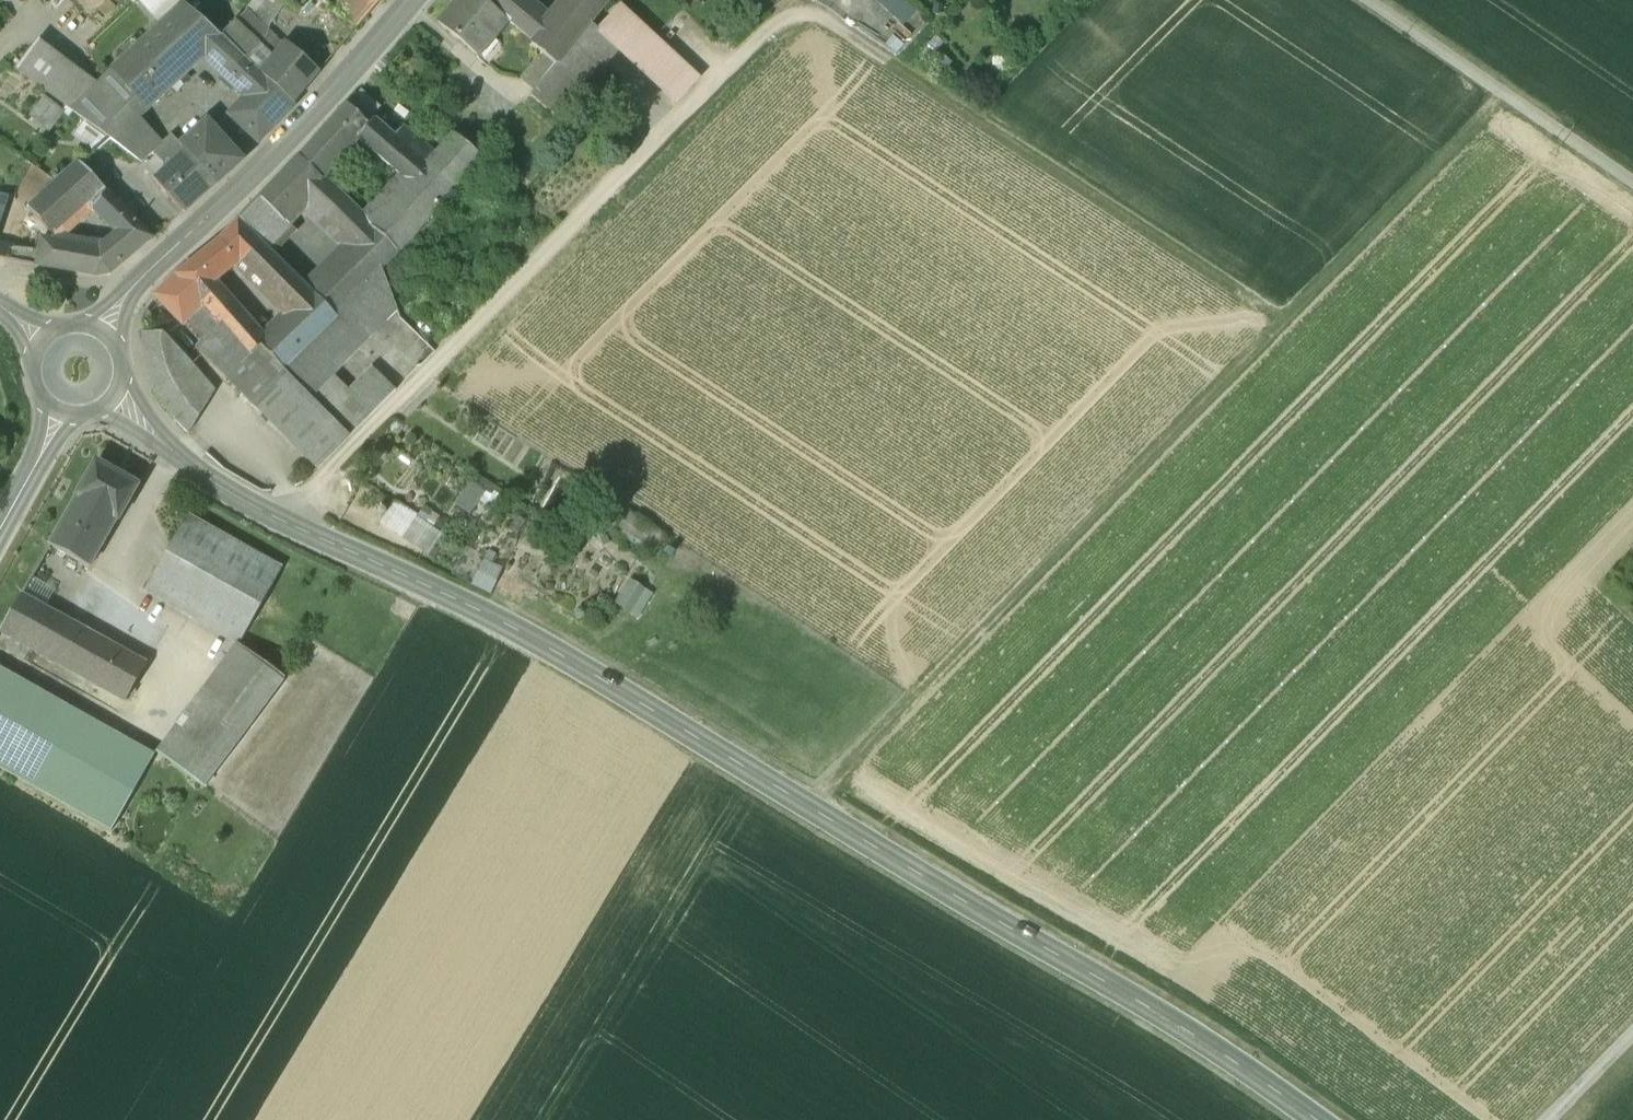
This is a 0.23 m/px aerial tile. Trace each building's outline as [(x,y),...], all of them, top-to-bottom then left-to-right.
[(138,1),(160,25),(181,3),(178,0),(139,0),(138,1)] [(295,9),(305,0),(284,0),(295,9)] [(319,0),(305,0),(295,9),(339,50),(354,32),(319,0)] [(376,0),(333,0),(329,4),(336,10),(356,29),(379,2),(376,0)] [(483,0),(454,0),(434,24),(480,61),(511,22),(483,0)] [(511,22),(562,63),(591,25),(610,0),(566,0),(553,18),(531,0),(483,0),(511,22)] [(220,37),(218,36),(181,3),(160,25),(97,83),(69,108),(85,120),(108,138),(142,163),(163,142),(141,120),(202,64),(240,99),(225,116),(259,148),(296,107),(262,75),(220,37)] [(698,79),(620,9),(598,31),(618,48),(619,50),(677,103),(698,79)] [(262,47),(235,21),(220,37),(262,75),(274,61),(262,47)] [(591,25),(562,63),(590,84),(618,48),(598,31),(591,25)] [(69,108),(97,83),(39,39),(15,69),(69,108)] [(320,73),(288,44),(274,61),(262,75),(296,107),(320,73)] [(518,81),(537,95),(555,72),(536,58),(518,81)] [(590,84),(562,63),(555,72),(537,95),(565,117),(590,84)] [(382,109),(358,90),(350,99),(374,118),(382,109)] [(66,112),(44,95),(28,117),(50,133),(66,112)] [(374,118),(350,99),(345,104),(371,125),(376,119),(374,118)] [(371,125),(345,104),(299,157),(321,178),(355,142),(407,185),(369,224),(398,252),(460,186),(411,147),(395,135),(376,119),(371,125)] [(108,138),(85,120),(72,137),(92,152),(108,138)] [(207,124),(181,147),(215,184),(241,161),(207,124)] [(404,124),(395,135),(411,147),(420,137),(404,124)] [(437,151),(420,137),(411,147),(460,186),(483,162),(451,136),(437,151)] [(171,171),(189,156),(171,137),(154,152),(171,171)] [(215,185),(189,156),(171,171),(164,177),(188,205),(186,206),(188,208),(215,185)] [(321,178),(299,157),(238,221),(264,246),(307,200),(358,250),(313,294),(334,315),(381,268),(398,252),(369,224),(321,178)] [(31,167),(19,160),(3,174),(0,170),(0,197),(31,167)] [(105,197),(77,168),(64,179),(89,205),(92,208),(105,197)] [(188,205),(164,177),(156,183),(183,213),(188,208),(186,206),(188,205)] [(89,205),(64,179),(50,191),(75,217),(89,205)] [(75,217),(50,191),(28,211),(53,237),(75,217)] [(105,197),(92,208),(93,209),(94,208),(119,234),(135,249),(133,251),(135,253),(152,239),(109,193),(105,197)] [(8,201),(0,199),(0,231),(8,201)] [(264,246),(238,221),(219,240),(195,260),(215,282),(242,261),(282,300),(300,282),(264,246)] [(135,249),(119,234),(102,249),(41,239),(39,252),(37,267),(96,277),(110,274),(135,253),(133,251),(135,249)] [(37,267),(39,252),(0,246),(0,261),(37,267)] [(215,282),(195,260),(175,276),(204,307),(251,360),(262,349),(284,370),(337,318),(334,315),(313,294),(300,282),(282,300),(295,312),(272,335),(267,340),(261,333),(215,282)] [(337,318),(284,370),(312,399),(331,379),(398,311),(381,268),(334,315),(337,318)] [(204,307),(175,276),(154,296),(183,325),(185,324),(204,307)] [(321,468),(351,439),(312,399),(284,370),(262,349),(251,360),(204,307),(185,324),(203,343),(194,352),(315,473),(321,468)] [(272,335),(265,329),(261,333),(267,340),(272,335)] [(213,392),(162,334),(143,334),(141,349),(147,373),(161,402),(187,434),(213,392)] [(370,370),(348,395),(371,417),(396,394),(370,370)] [(348,395),(331,379),(312,399),(351,439),(371,417),(348,395)] [(137,483),(96,460),(77,494),(117,517),(137,483)] [(74,558),(49,543),(46,547),(93,573),(121,525),(123,526),(145,488),(137,483),(117,517),(108,532),(93,523),(74,558)] [(471,486),(458,501),(472,513),(485,497),(471,486)] [(117,517),(77,494),(49,543),(74,558),(93,523),(108,532),(117,517)] [(395,504),(380,527),(430,561),(446,538),(395,504)] [(622,535),(661,547),(667,526),(628,514),(622,535)] [(146,596),(241,649),(285,571),(191,518),(146,596)] [(487,556),(476,584),(496,592),(506,564),(487,556)] [(633,577),(619,602),(643,616),(657,590),(633,577)] [(151,668),(23,598),(1,639),(129,709),(151,668)] [(241,649),(161,757),(209,793),(290,685),(241,649)] [(0,668),(0,768),(112,831),(155,755),(0,668)]
